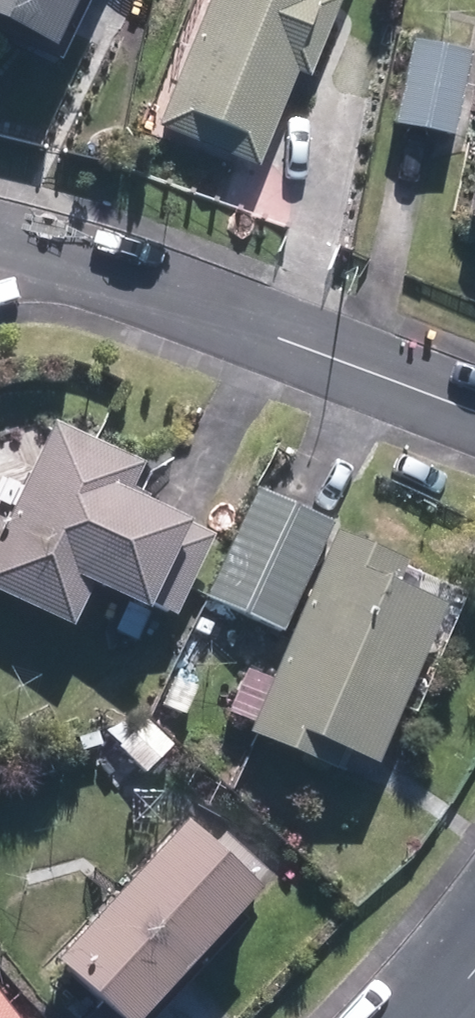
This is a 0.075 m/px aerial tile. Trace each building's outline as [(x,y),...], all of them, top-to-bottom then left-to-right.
[(74,0),(0,0),(0,30),(50,52),(74,0)] [(157,128),(258,168),(295,76),(309,81),(341,0),(208,0),(157,128)] [(453,139),(470,57),(410,45),(393,126),(453,139)] [(55,422),(0,534),(0,597),(68,630),(89,588),(142,614),(146,605),(173,618),(213,537),(128,496),(143,465),(55,422)] [(332,520),(256,488),(207,601),(283,633),(332,520)] [(406,561),(336,531),(271,680),(252,724),(248,734),(333,771),(342,751),(375,765),(444,606),(396,585),(406,561)] [(271,680),(247,670),(228,713),(252,724),(271,680)] [(184,715),(196,687),(174,678),(162,706),(184,715)] [(132,707),(106,732),(146,773),(172,749),(132,707)] [(185,821),(55,961),(117,1017),(140,1017),(259,890),(185,821)] [(0,996),(0,1017),(16,1017),(0,996)]
